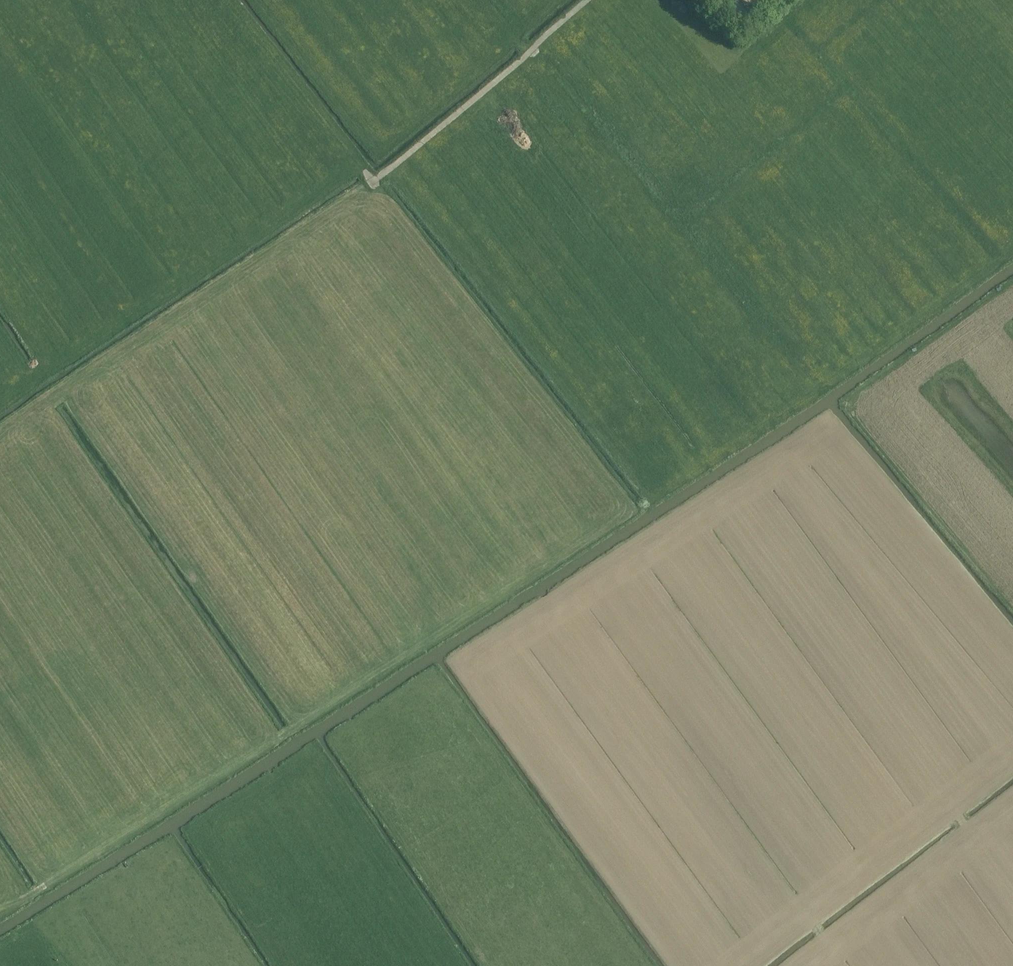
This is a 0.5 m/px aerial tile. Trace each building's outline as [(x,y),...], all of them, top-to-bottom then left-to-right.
[(765,0),(744,0),(753,10),(765,0)]
